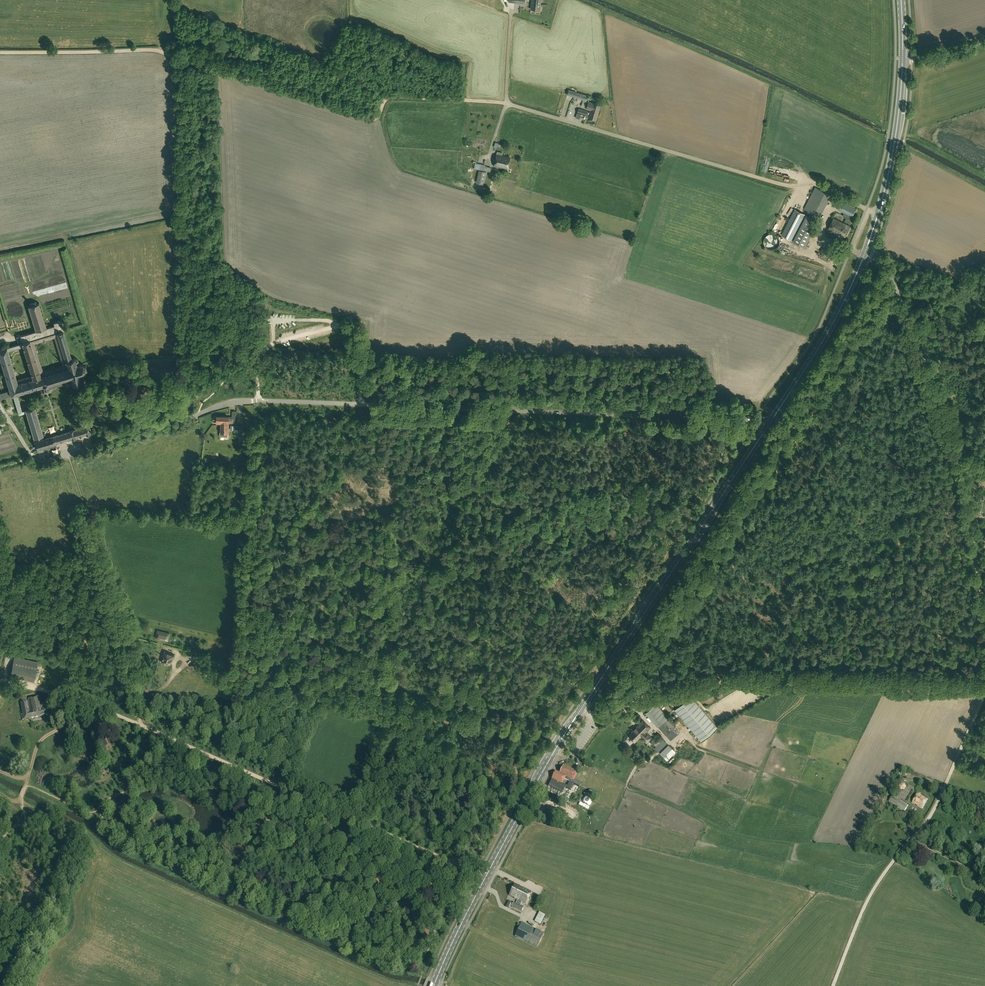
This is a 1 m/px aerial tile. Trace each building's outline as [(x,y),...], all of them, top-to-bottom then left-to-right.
[(542,0),(533,0),(532,9),(541,10),(542,0)] [(568,90),(567,94),(575,97),(587,101),(588,96),(568,90)] [(570,96),(564,116),(569,117),(574,97),(570,96)] [(579,109),(577,113),(586,116),(586,117),(596,120),(601,106),(588,102),(586,109),(590,110),(590,112),(579,109)] [(507,169),(510,158),(496,154),(494,165),(507,169)] [(474,168),(490,172),(491,168),(486,166),(486,165),(475,163),(474,168)] [(484,185),(486,173),(487,172),(479,170),(476,183),(484,185)] [(831,196),(815,188),(804,209),(819,217),(831,196)] [(852,217),(856,208),(842,201),(838,210),(852,217)] [(805,215),(795,210),(782,235),(792,241),(805,215)] [(814,220),(806,215),(793,241),(804,247),(816,225),(812,223),(814,220)] [(846,237),(851,227),(834,218),(829,229),(846,237)] [(764,242),(764,243),(764,244),(764,245),(765,245),(765,246),(766,247),(767,248),(768,249),(769,249),(771,250),(772,250),(773,250),(774,250),(774,249),(775,249),(776,249),(776,248),(777,248),(777,247),(778,247),(778,246),(779,246),(779,245),(779,244),(780,243),(780,242),(780,241),(779,240),(779,239),(779,238),(778,237),(777,236),(776,235),(775,235),(774,234),(773,234),(772,234),(771,234),(770,234),(769,234),(769,235),(768,235),(767,236),(766,236),(766,237),(765,237),(765,238),(764,239),(764,240),(764,241),(764,242)] [(38,439),(37,437),(43,435),(35,407),(26,410),(22,411),(17,394),(45,385),(70,378),(71,381),(73,385),(82,382),(80,375),(83,375),(85,373),(87,369),(86,366),(83,364),(79,364),(77,365),(75,358),(72,359),(64,331),(65,331),(61,321),(54,323),(54,325),(46,328),(39,304),(29,307),(36,331),(16,337),(18,345),(0,350),(0,358),(10,390),(0,393),(0,399),(11,395),(12,395),(13,395),(19,414),(26,413),(37,449),(38,449),(38,451),(40,450),(40,449),(40,448),(56,443),(56,442),(67,438),(68,440),(76,438),(91,433),(88,426),(74,430),(74,429),(69,431),(69,432),(41,440),(40,438),(38,439)] [(217,416),(217,422),(221,422),(221,424),(228,424),(228,423),(233,423),(233,417),(229,417),(229,416),(217,416)] [(231,425),(231,429),(234,430),(234,433),(243,433),(244,425),(231,425)] [(170,633),(157,630),(155,638),(168,641),(170,633)] [(164,657),(162,662),(165,664),(166,662),(171,664),(172,660),(173,660),(175,655),(165,652),(163,656),(164,657)] [(38,662),(15,657),(11,675),(34,680),(38,662)] [(691,696),(675,710),(701,740),(717,726),(691,696)] [(24,714),(22,715),(23,720),(25,719),(25,720),(50,715),(48,708),(43,709),(40,697),(29,700),(31,712),(30,712),(28,701),(21,703),(24,714)] [(662,711),(656,704),(646,712),(660,729),(661,728),(671,741),(681,732),(663,711),(662,711)] [(634,742),(640,737),(646,743),(652,738),(646,732),(650,728),(643,720),(633,730),(634,731),(629,736),(634,742)] [(656,746),(663,739),(658,734),(651,741),(656,746)] [(661,752),(665,757),(675,749),(670,744),(661,752)] [(549,787),(563,793),(566,787),(571,790),(574,783),(571,782),(577,772),(568,767),(568,768),(564,766),(560,774),(556,772),(549,787)] [(590,789),(588,794),(596,798),(598,793),(590,789)] [(927,799),(918,794),(913,802),(922,808),(927,799)] [(908,805),(892,796),(889,801),(905,811),(908,805)] [(587,798),(584,803),(592,807),(594,802),(587,798)] [(510,895),(526,903),(531,892),(515,884),(510,895)] [(522,911),(524,907),(514,902),(512,906),(522,911)] [(545,915),(539,912),(535,921),(541,924),(545,915)] [(538,947),(545,933),(522,922),(516,936),(538,947)]
